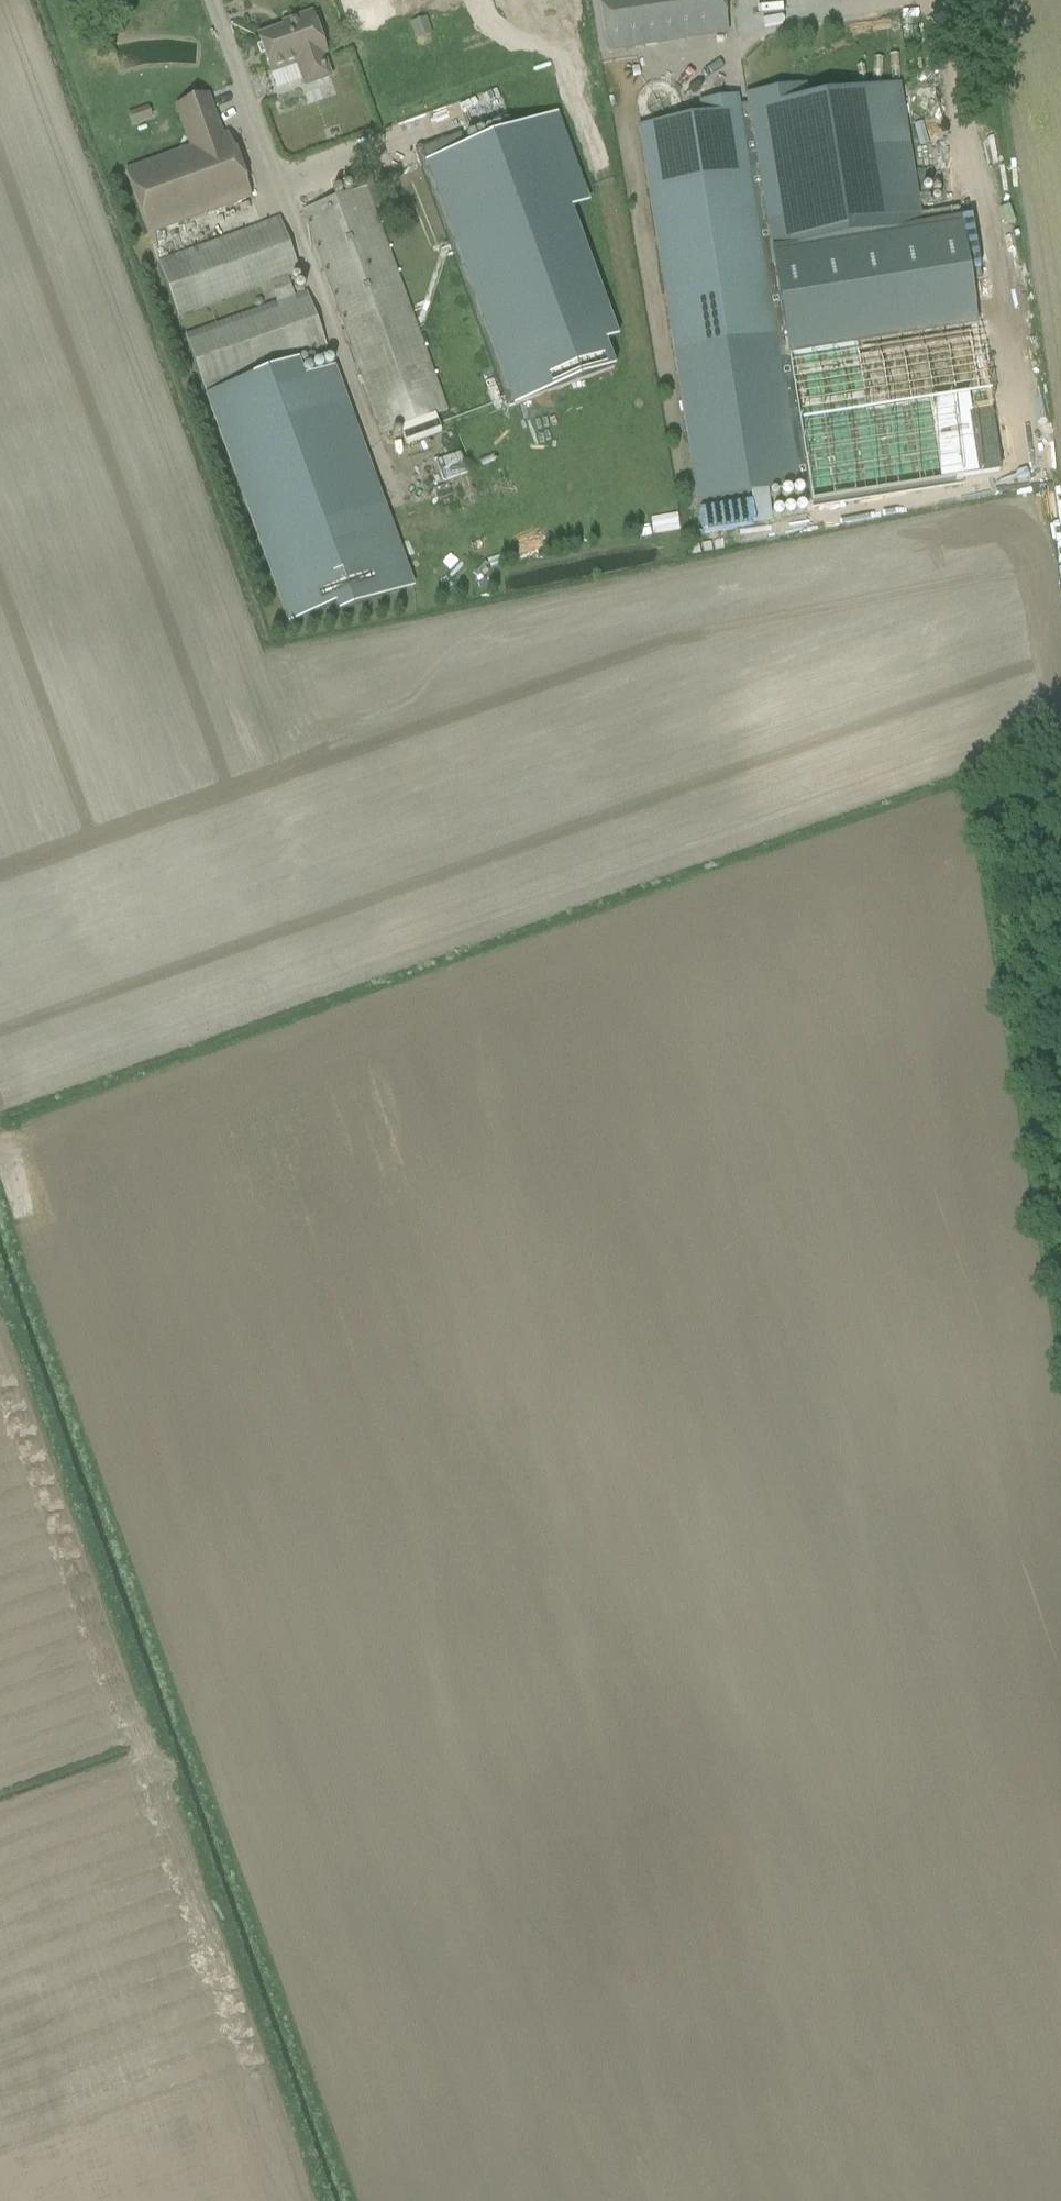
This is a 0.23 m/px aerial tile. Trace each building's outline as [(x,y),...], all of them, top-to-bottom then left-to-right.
[(728,34),(723,0),(599,0),(607,52),(728,34)] [(326,54),(319,36),(311,15),(283,25),(284,29),(258,39),(271,73),(297,64),(306,88),(330,78),(322,55),(326,54)] [(432,36),(427,19),(410,24),(415,41),(432,36)] [(701,118),(638,127),(695,497),(745,490),(747,500),(696,508),(699,529),(761,519),(756,488),(796,482),(773,333),(846,322),(851,349),(855,349),(864,409),(977,392),(968,330),(869,345),(866,319),(964,304),(950,216),(766,244),(763,223),(913,200),(896,88),(806,102),(803,83),(744,92),(746,103),(738,104),(736,93),(698,99),(701,118)] [(149,237),(252,199),(228,134),(222,136),(208,96),(175,108),(190,149),(125,173),(149,237)] [(132,127),(152,120),(148,107),(128,114),(132,127)] [(587,198),(558,119),(466,152),(460,136),(414,152),(507,409),(614,370),(603,339),(616,334),(569,205),(587,198)] [(301,212),(382,436),(398,431),(406,452),(439,440),(431,418),(447,412),(374,211),(383,208),(370,174),(348,182),(353,194),(301,212)] [(276,303),(184,337),(205,395),(320,352),(328,350),(307,293),(306,292),(294,296),(288,279),(300,275),(279,218),(157,263),(178,320),(270,286),(276,303)] [(334,368),(327,371),(304,379),(298,363),(206,396),(289,625),(335,608),(338,617),(414,589),(334,368)]
